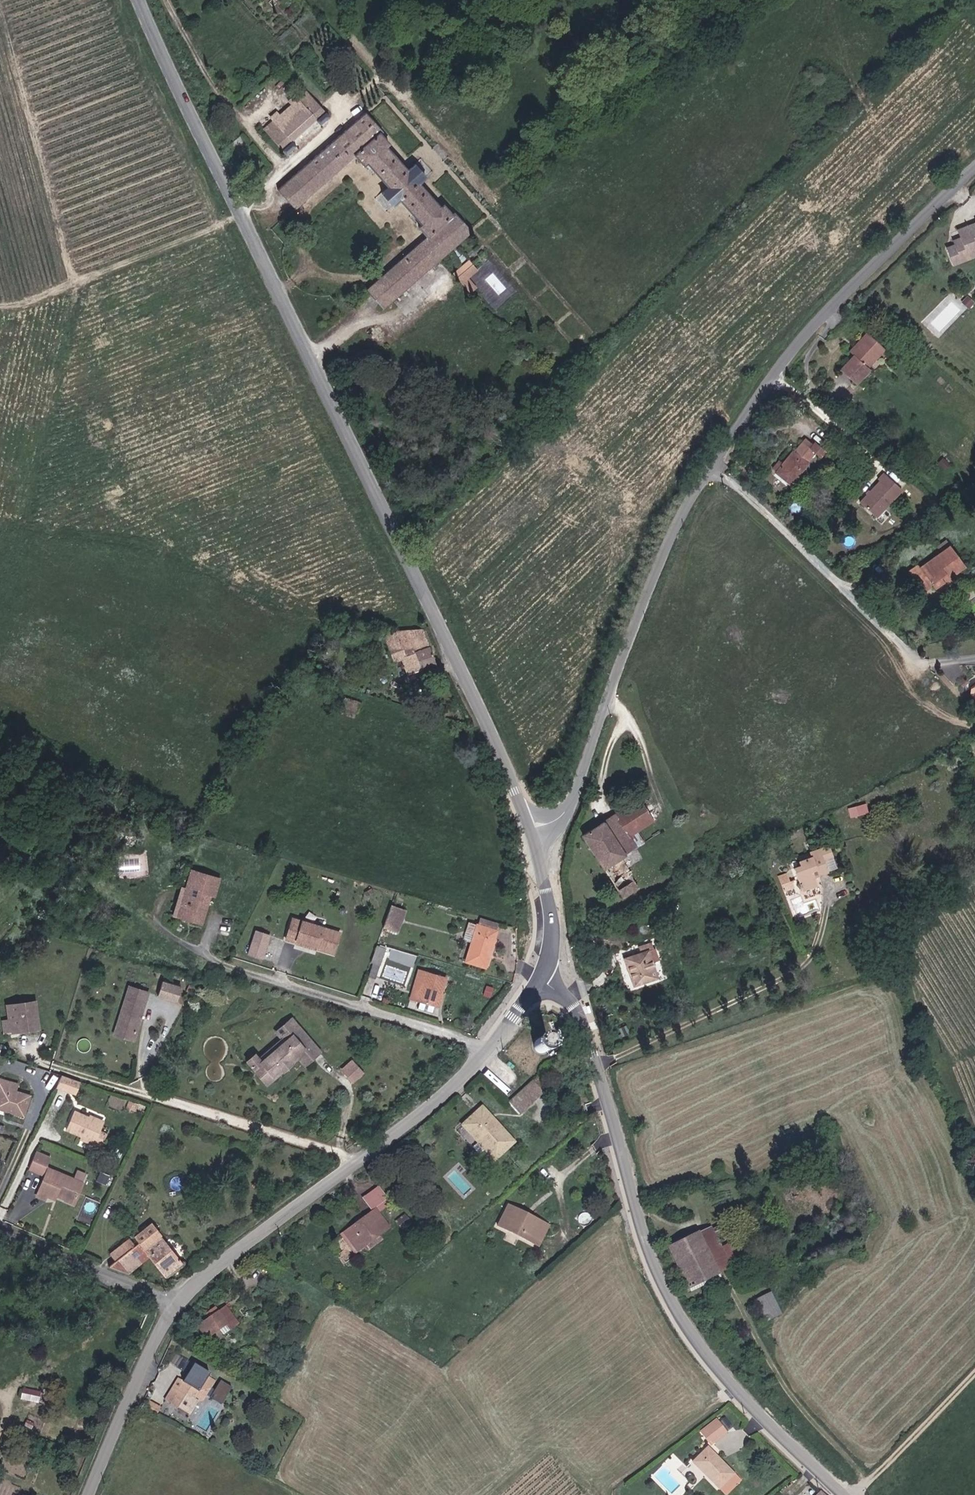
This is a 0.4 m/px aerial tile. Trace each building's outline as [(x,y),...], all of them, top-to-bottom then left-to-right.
[(307,93),(267,128),(283,147),(324,112),(307,93)] [(373,293),(386,308),(473,232),(455,213),(452,215),(435,197),(432,199),(420,185),(428,178),(417,166),(411,172),(395,154),(397,152),(381,133),(384,130),(369,113),(281,190),(295,206),(297,209),(356,157),(372,176),(375,174),(388,189),(379,197),(391,211),(400,202),(413,217),(410,219),(427,239),(369,289),(373,293)] [(961,230),(971,258),(974,256),(974,224),(961,230)] [(478,286),(469,277),(478,268),(468,258),(453,272),(472,291),(478,286)] [(854,381),(885,349),(869,333),(852,351),(855,354),(840,368),(854,381)] [(819,453),(822,456),(828,449),(818,439),(811,446),(805,440),(778,471),(792,483),(819,453)] [(947,468),(951,463),(946,459),(942,464),(947,468)] [(879,517),(905,490),(888,473),(882,480),(884,483),(864,503),(879,517)] [(936,588),(943,583),(941,580),(947,576),(950,579),(966,567),(945,541),(937,547),(941,554),(923,568),(920,564),(912,571),(926,589),(933,584),(936,588)] [(941,580),(943,583),(946,586),(952,582),(950,579),(947,576),(941,580)] [(422,629),(387,633),(392,655),(400,653),(405,672),(436,663),(422,629)] [(359,715),(343,710),(339,720),(356,726),(359,715)] [(656,823),(640,798),(583,834),(625,900),(642,889),(623,859),(640,848),(633,837),(656,823)] [(866,802),(848,807),(851,817),(868,811),(866,802)] [(812,873),(817,871),(818,874),(837,868),(829,845),(810,851),(812,857),(799,861),(800,865),(794,867),(801,889),(815,884),(812,873)] [(186,905),(182,917),(202,923),(210,896),(217,898),(222,880),(192,870),(186,888),(182,904),(186,905)] [(794,886),(790,873),(779,876),(784,889),(794,886)] [(174,914),(182,917),(186,905),(182,904),(186,888),(183,887),(174,914)] [(383,927),(399,932),(407,908),(392,903),(383,927)] [(318,945),(317,949),(335,955),(342,933),(295,918),(288,939),(298,942),(299,939),(318,945)] [(477,924),(466,961),(485,966),(495,929),(477,924)] [(271,936),(256,932),(249,954),(264,959),(271,936)] [(298,942),(317,949),(318,945),(299,939),(298,942)] [(627,957),(636,985),(659,977),(651,953),(655,951),(652,942),(639,946),(640,952),(627,957)] [(368,974),(377,977),(387,946),(377,943),(368,974)] [(418,1000),(426,971),(420,969),(411,998),(418,1000)] [(447,977),(426,971),(418,1000),(438,1006),(447,977)] [(370,981),(363,977),(358,988),(365,992),(370,981)] [(178,1000),(183,986),(163,980),(159,994),(178,1000)] [(137,1032),(150,992),(131,986),(118,1026),(137,1032)] [(38,1026),(34,998),(23,999),(6,1002),(9,1024),(26,1022),(27,1027),(38,1026)] [(276,1030),(285,1040),(300,1027),(292,1017),(276,1030)] [(27,1027),(26,1022),(9,1024),(9,1030),(27,1027)] [(134,1040),(137,1032),(118,1026),(116,1033),(134,1040)] [(285,1040),(261,1060),(271,1073),(299,1050),(305,1058),(317,1047),(300,1027),(285,1040)] [(534,1047),(536,1050),(538,1053),(541,1054),(546,1053),(548,1051),(550,1047),(549,1043),(547,1041),(543,1039),(539,1039),(536,1041),(535,1044),(534,1047)] [(271,1073),(274,1077),(300,1057),(305,1063),(320,1051),(317,1047),(305,1058),(299,1050),(271,1073)] [(271,1073),(261,1060),(255,1053),(247,1059),(266,1084),(274,1077),(271,1073)] [(366,1073),(356,1062),(347,1071),(356,1082),(366,1073)] [(548,1069),(514,1096),(527,1109),(558,1081),(548,1069)] [(76,1095),(80,1083),(62,1076),(58,1089),(76,1095)] [(0,1083),(0,1084),(4,1085),(0,1099),(0,1107),(26,1115),(32,1094),(17,1089),(19,1082),(2,1077),(0,1083)] [(494,1161),(513,1143),(482,1107),(462,1125),(494,1161)] [(105,1122),(75,1110),(68,1127),(83,1134),(96,1139),(95,1143),(104,1147),(110,1133),(102,1129),(105,1122)] [(96,1139),(83,1134),(82,1137),(95,1143),(96,1139)] [(52,1158),(37,1152),(31,1168),(46,1174),(48,1168),(52,1158)] [(48,1195),(75,1205),(84,1182),(48,1168),(46,1174),(38,1195),(46,1198),(48,1195)] [(365,1198),(375,1210),(389,1200),(380,1186),(365,1198)] [(519,1237),(531,1243),(542,1223),(530,1216),(529,1218),(522,1215),(523,1212),(509,1205),(498,1226),(512,1233),(514,1231),(520,1235),(519,1237)] [(359,1250),(388,1228),(375,1210),(346,1232),(359,1250)] [(109,1266),(125,1273),(147,1255),(165,1277),(182,1263),(181,1261),(163,1239),(151,1223),(133,1238),(137,1242),(109,1266)] [(542,1223),(531,1243),(539,1247),(549,1226),(542,1223)] [(702,1231),(722,1276),(733,1272),(713,1226),(702,1231)] [(163,1239),(181,1261),(190,1253),(172,1231),(163,1239)] [(691,1290),(722,1276),(702,1231),(671,1245),(691,1290)] [(736,1269),(751,1263),(750,1259),(747,1260),(747,1259),(734,1264),(736,1269)] [(782,1314),(772,1293),(759,1299),(769,1320),(782,1314)] [(224,1309),(195,1328),(202,1339),(232,1320),(224,1309)] [(183,1397),(184,1401),(192,1400),(196,1403),(202,1401),(211,1386),(204,1382),(209,1375),(193,1365),(182,1383),(177,1380),(171,1390),(183,1397)] [(221,1379),(211,1397),(222,1403),(232,1386),(221,1379)] [(23,1387),(22,1399),(41,1401),(42,1389),(23,1387)] [(181,1402),(184,1401),(183,1397),(171,1390),(165,1401),(177,1408),(181,1402)] [(156,1416),(161,1408),(149,1402),(145,1410),(156,1416)] [(719,1421),(703,1432),(711,1445),(728,1433),(719,1421)] [(709,1447),(691,1463),(718,1491),(735,1475),(709,1447)]
